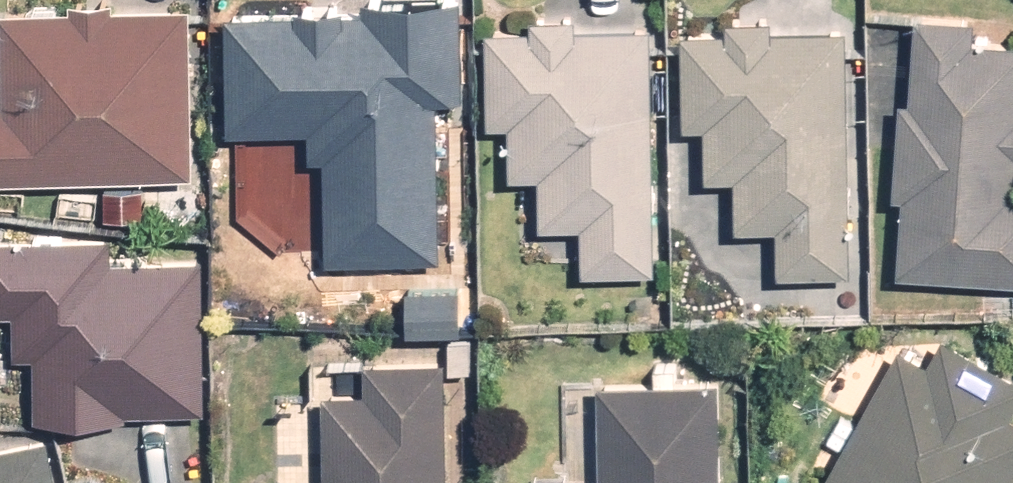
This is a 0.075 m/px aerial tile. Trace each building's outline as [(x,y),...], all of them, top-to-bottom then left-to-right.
[(226,12),(228,128),(312,127),(313,154),(326,154),(328,254),(443,252),(440,97),(463,97),(461,0),(362,0),(362,10),(226,12)] [(194,168),(190,4),(0,8),(0,24),(2,102),(0,102),(0,172),(194,168)] [(532,28),(487,29),(490,120),(511,119),(512,174),(540,173),(542,224),(582,223),(583,269),(657,267),(651,25),(577,27),(576,13),(532,14),(532,28)] [(900,272),(1012,279),(1012,38),(974,36),(975,17),(916,14),(911,100),(901,99),(895,194),(905,194),(900,272)] [(728,31),(684,32),(686,123),(707,122),(708,177),(736,176),(738,227),(778,225),(779,272),(853,270),(847,28),(773,30),(773,16),(728,17),(728,31)] [(202,258),(112,259),(111,233),(0,235),(0,311),(17,311),(18,354),(38,354),(39,416),(125,414),(125,406),(204,405),(202,258)] [(822,482),(1012,482),(1012,419),(1010,417),(1012,412),(1012,377),(941,336),(928,359),(900,344),(822,482)] [(444,358),(367,359),(367,389),(326,389),(327,482),(446,482),(444,358)] [(719,380),(600,382),(602,482),(721,482),(719,380)] [(48,435),(0,445),(0,482),(57,482),(48,435)]
